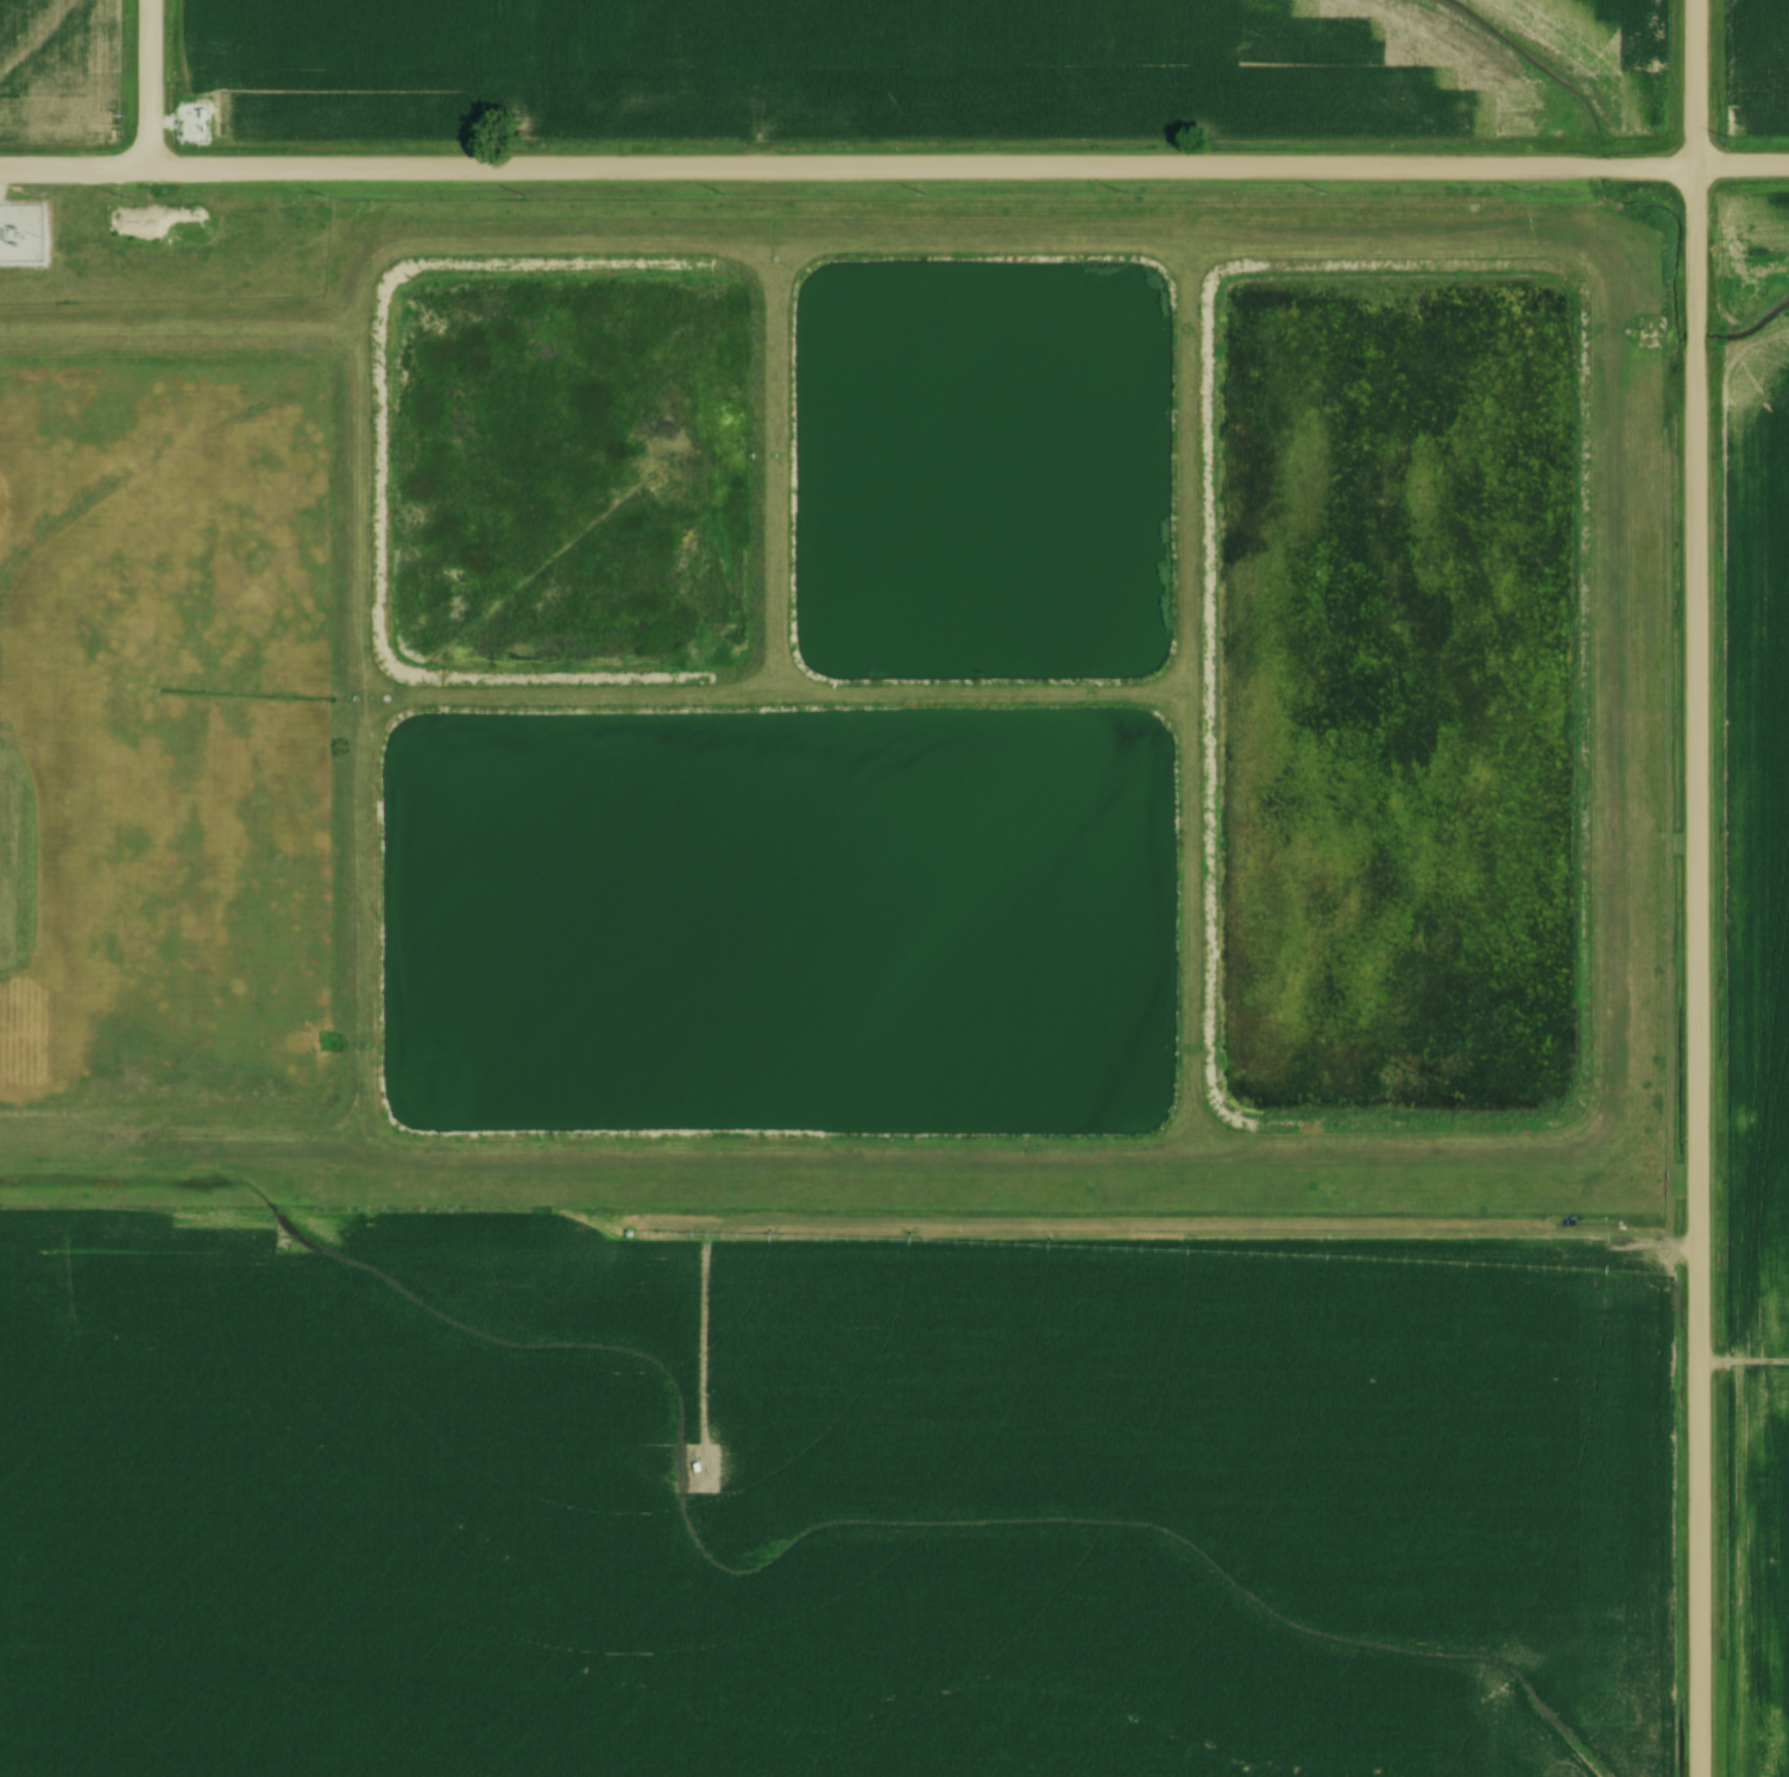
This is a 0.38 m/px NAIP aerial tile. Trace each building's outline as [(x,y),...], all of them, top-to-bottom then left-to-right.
[(171,135),(186,135),(186,112),(171,112),(171,135)]
